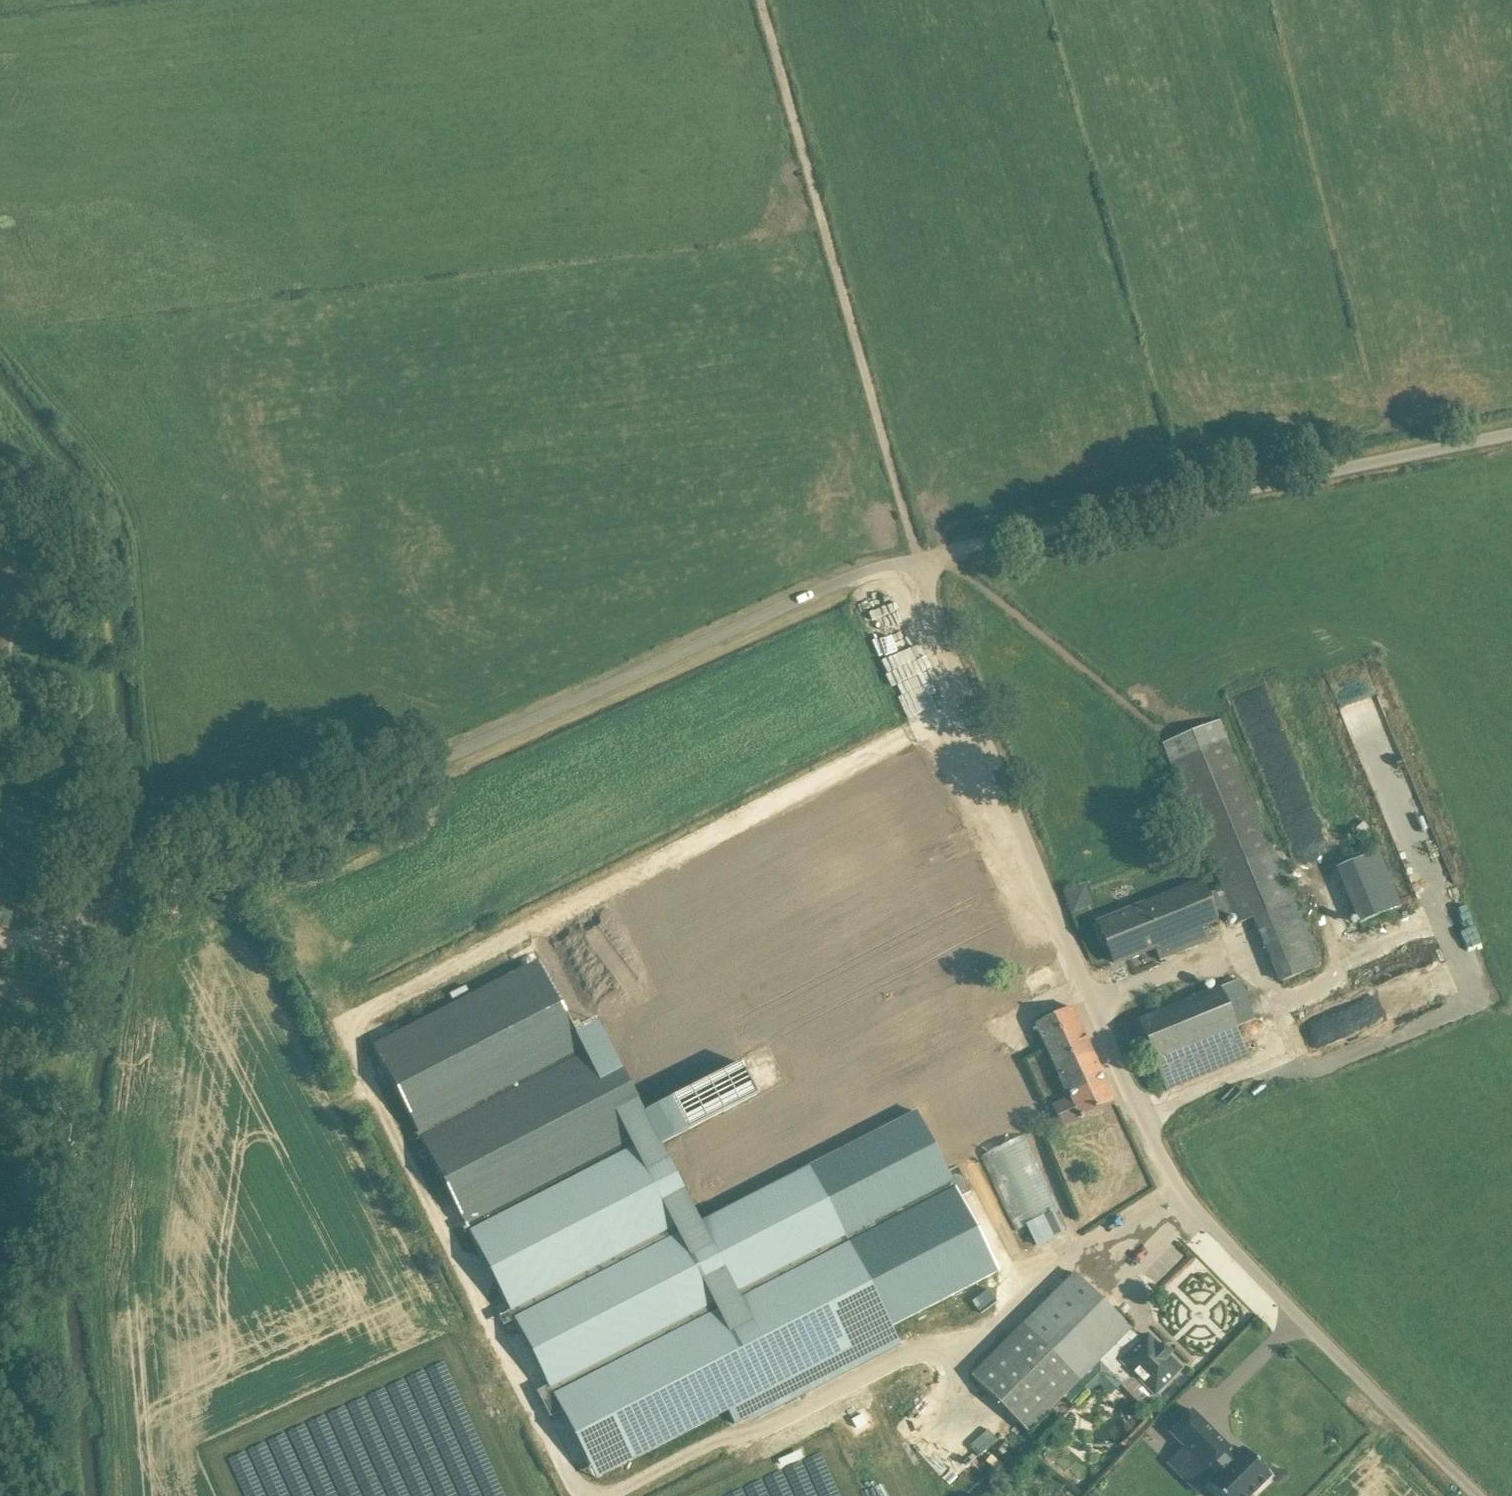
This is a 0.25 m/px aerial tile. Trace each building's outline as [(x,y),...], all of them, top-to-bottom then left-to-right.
[(1098,923),(1114,963),(1154,946),(1159,960),(1206,940),(1201,927),(1233,915),(1237,925),(1254,917),(1281,982),(1320,966),(1273,852),(1219,720),(1163,743),(1217,875),(1216,875),(1222,889),(1208,894),(1202,881),(1098,923)] [(1343,865),(1335,868),(1358,926),(1366,922),(1401,908),(1378,851),(1343,865)] [(1092,904),(1086,883),(1064,889),(1071,910),(1092,904)] [(540,961),(372,1047),(470,1231),(501,1293),(502,1294),(515,1320),(548,1385),(549,1385),(556,1399),(562,1411),(562,1412),(596,1478),(727,1412),(734,1425),(749,1418),(751,1422),(845,1374),(836,1356),(891,1327),(999,1272),(961,1198),(958,1192),(948,1173),(947,1172),(917,1112),(809,1167),(710,1218),(700,1223),(697,1224),(689,1209),(693,1208),(660,1144),(687,1131),(687,1130),(757,1094),(741,1061),(644,1112),(596,1018),(574,1029),(540,960),(540,961)] [(1236,1027),(1255,1019),(1239,979),(1220,987),(1138,1020),(1167,1090),(1248,1057),(1236,1027)] [(1053,1106),(1063,1126),(1080,1118),(1080,1119),(1084,1117),(1083,1115),(1113,1102),(1099,1071),(1101,1071),(1071,1007),(1035,1023),(1066,1091),(1068,1090),(1071,1098),(1053,1106)] [(983,1151),(1013,1230),(1027,1225),(1034,1244),(1064,1232),(1027,1135),(983,1151)] [(1074,1273),(971,1376),(1028,1432),(1100,1361),(1116,1344),(1130,1329),(1074,1273)] [(1116,1344),(1100,1361),(1111,1372),(1123,1384),(1133,1373),(1155,1395),(1158,1392),(1160,1394),(1166,1387),(1164,1385),(1181,1369),(1168,1356),(1171,1354),(1162,1345),(1159,1347),(1147,1335),(1142,1341),(1127,1355),(1116,1344)] [(1169,1433),(1183,1447),(1212,1477),(1207,1482),(1208,1483),(1221,1495),(1251,1495),(1270,1477),(1241,1448),(1236,1453),(1192,1409),(1169,1433)]
